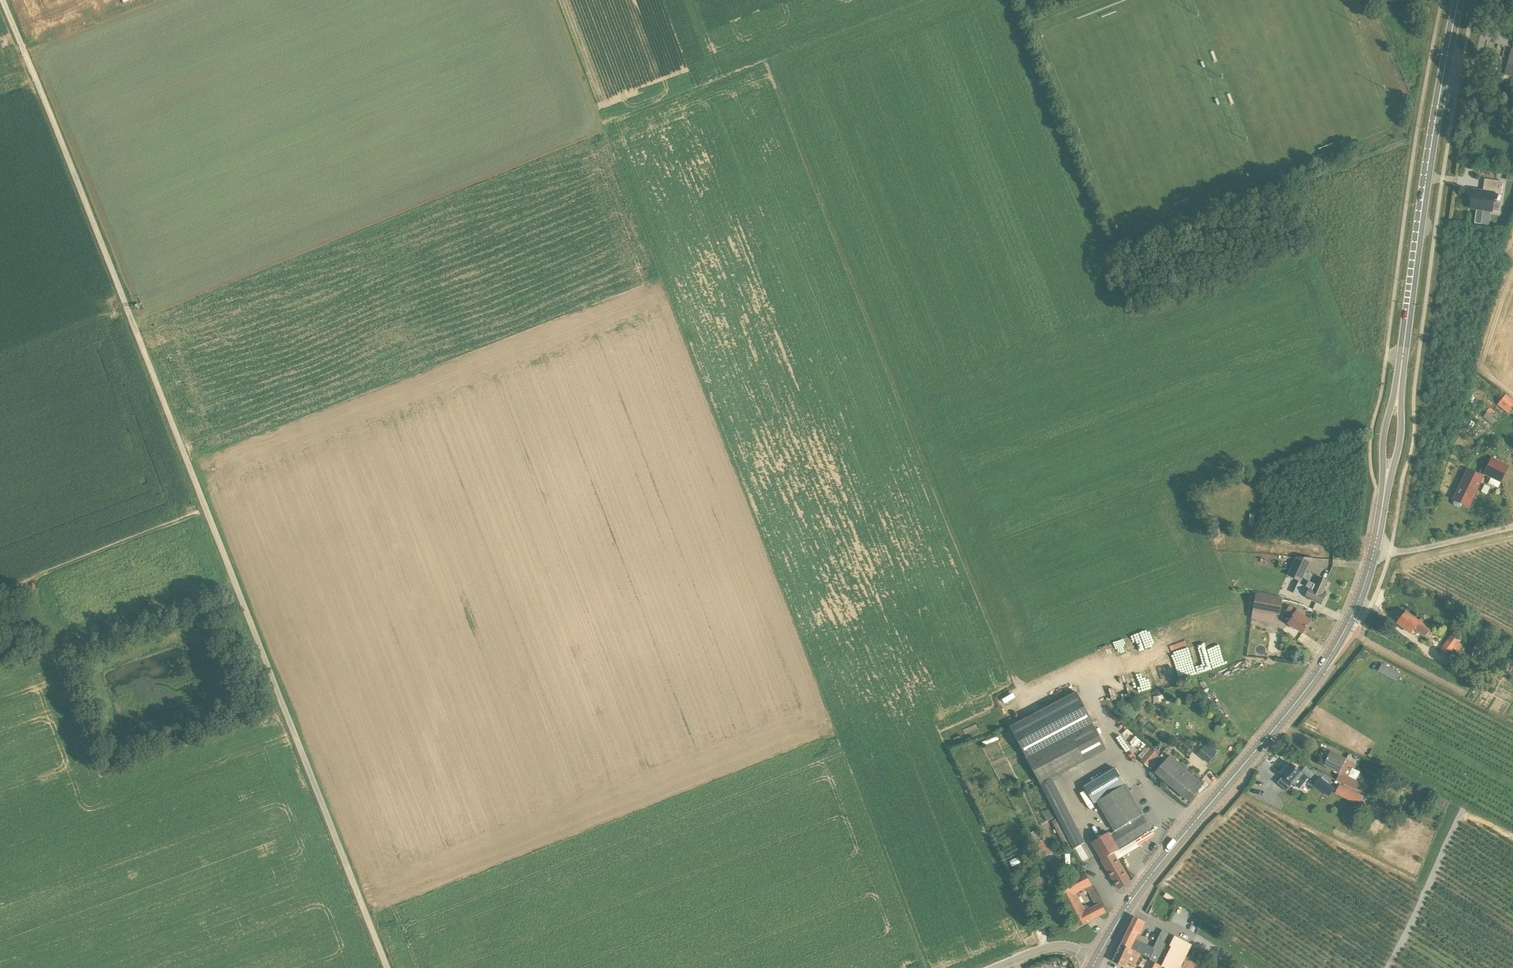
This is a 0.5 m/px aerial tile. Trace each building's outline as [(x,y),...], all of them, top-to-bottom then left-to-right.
[(1471,208),(1492,211),(1499,212),(1501,203),(1494,202),(1495,193),(1473,189),(1471,208)] [(1512,411),(1512,400),(1507,395),(1499,406),(1510,415),(1512,411)] [(1501,485),(1509,468),(1492,460),(1484,477),(1501,485)] [(1454,500),(1467,507),(1476,489),(1482,477),(1469,470),(1463,483),(1454,500)] [(1288,576),(1301,582),(1306,571),(1312,559),(1312,558),(1297,557),(1296,558),(1288,576)] [(1323,594),(1328,582),(1306,571),(1301,582),(1300,584),(1309,589),(1305,597),(1321,605),(1325,596),(1323,594)] [(1257,594),(1254,610),(1279,614),(1281,598),(1257,594)] [(1297,611),(1289,606),(1286,612),(1293,617),(1289,624),(1303,633),(1310,621),(1304,616),(1305,614),(1298,610),(1297,611)] [(1406,612),(1397,623),(1410,633),(1414,628),(1425,637),(1432,628),(1421,619),(1419,621),(1406,612)] [(1465,645),(1460,641),(1461,639),(1453,633),(1441,648),(1449,654),(1451,653),(1456,656),(1465,645)] [(1381,661),(1377,669),(1394,679),(1399,671),(1381,661)] [(1009,725),(1011,728),(1056,704),(1077,693),(1067,674),(1000,709),(1009,725)] [(1156,696),(1153,696),(1154,702),(1161,702),(1161,699),(1163,699),(1163,696),(1163,692),(1160,693),(1156,693),(1156,696)] [(1072,734),(1056,704),(1011,728),(1026,758),(1072,734)] [(1040,785),(1044,792),(1048,790),(1045,783),(1086,761),(1072,734),(1026,758),(1041,785),(1040,785)] [(1221,745),(1231,751),(1234,746),(1224,740),(1221,745)] [(1195,754),(1207,762),(1215,751),(1203,743),(1195,754)] [(1141,761),(1149,768),(1158,757),(1153,752),(1147,747),(1139,756),(1142,759),(1141,761)] [(1149,768),(1155,773),(1189,801),(1203,784),(1169,756),(1172,753),(1167,748),(1162,755),(1155,749),(1153,752),(1158,757),(1149,768)] [(1355,764),(1329,752),(1324,766),(1340,773),(1336,780),(1364,794),(1368,786),(1348,777),(1355,764)] [(1286,793),(1293,784),(1294,783),(1300,789),(1308,779),(1291,764),(1282,774),(1283,775),(1275,784),(1286,793)] [(1301,771),(1310,779),(1314,774),(1306,766),(1301,771)] [(1130,882),(1113,854),(1152,830),(1124,785),(1114,769),(1082,789),(1091,804),(1095,802),(1114,832),(1109,835),(1108,833),(1091,843),(1119,889),(1130,882)] [(1319,778),(1314,784),(1329,797),(1335,790),(1319,778)] [(1340,784),(1336,792),(1359,804),(1363,795),(1340,784)] [(1443,814),(1449,801),(1435,795),(1429,807),(1443,814)] [(1035,843),(1040,854),(1050,849),(1045,838),(1035,843)] [(1056,887),(1075,924),(1077,927),(1106,912),(1100,901),(1089,907),(1087,904),(1081,907),(1074,894),(1092,885),(1085,873),(1066,883),(1062,874),(1053,880),(1057,887),(1056,887)] [(1192,930),(1199,919),(1187,912),(1184,918),(1176,913),(1172,920),(1176,922),(1178,919),(1192,926),(1191,929),(1192,930)] [(1139,953),(1150,958),(1149,960),(1161,966),(1164,967),(1175,967),(1188,943),(1165,932),(1161,939),(1160,939),(1155,950),(1134,940),(1137,933),(1140,935),(1145,923),(1134,918),(1121,944),(1139,953)] [(1133,965),(1139,953),(1121,944),(1113,961),(1123,966),(1125,961),(1133,965)] [(1212,967),(1226,967),(1228,965),(1218,959),(1212,967)] [(1149,960),(1148,960),(1144,967),(1164,967),(1161,966),(1149,960)]
